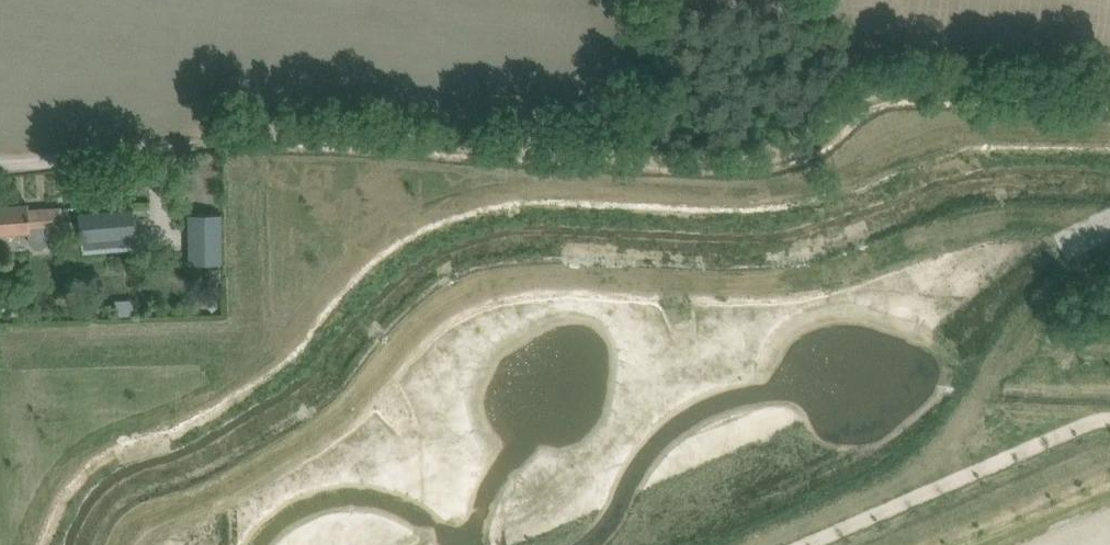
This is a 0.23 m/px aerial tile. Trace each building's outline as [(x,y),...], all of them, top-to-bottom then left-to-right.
[(57,228),(61,228),(60,208),(29,210),(28,204),(0,206),(0,233),(28,231),(28,241),(29,244),(32,247),(36,248),(41,248),(45,244),(47,240),(57,240),(57,228)] [(104,251),(103,239),(135,236),(132,209),(79,214),(82,240),(85,240),(86,253),(104,251)] [(221,213),(188,213),(188,262),(197,262),(220,262),(221,262),(221,213)] [(219,269),(208,269),(208,281),(219,281),(219,269)]
